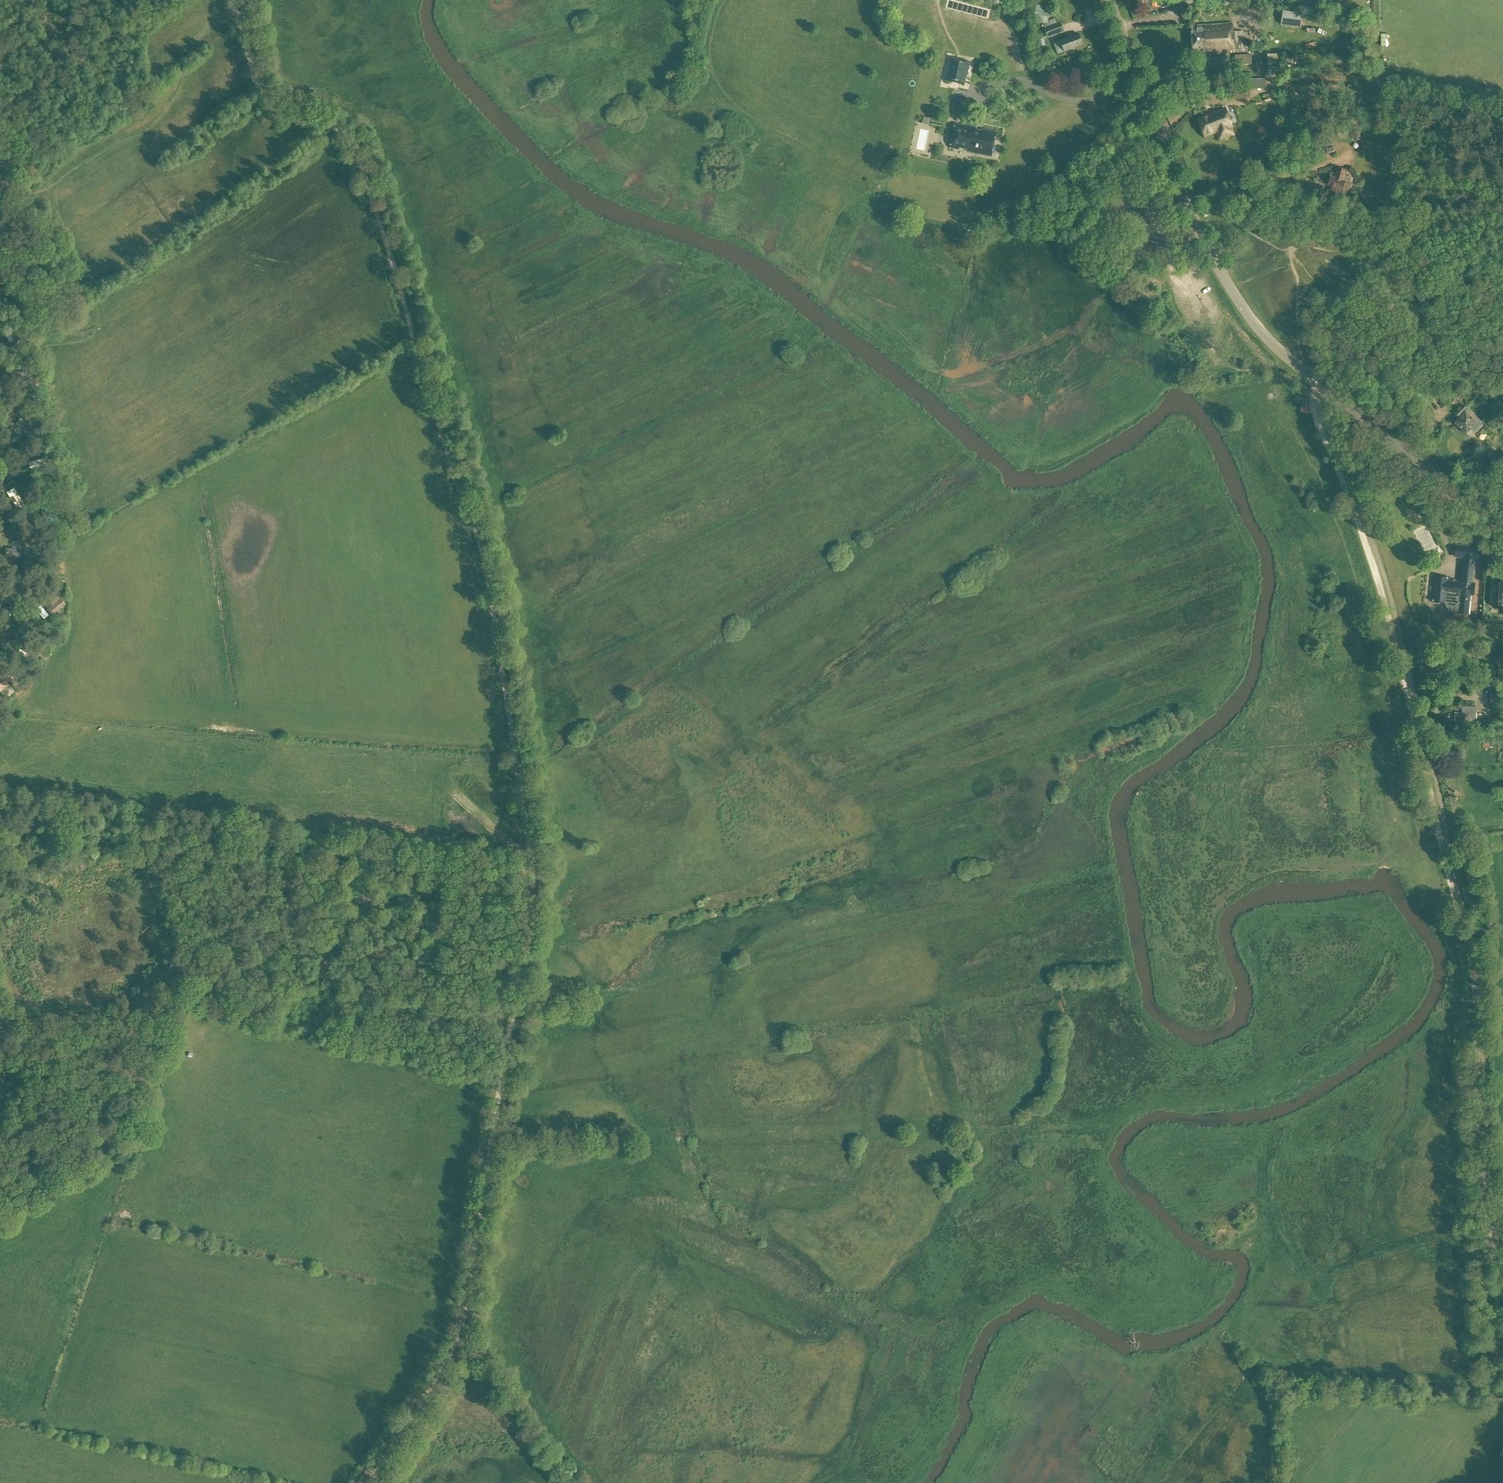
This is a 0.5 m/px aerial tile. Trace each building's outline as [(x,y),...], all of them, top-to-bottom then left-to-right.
[(1233,33),(1233,23),(1193,26),(1195,51),(1204,50),(1204,54),(1244,51),(1243,32),(1233,33)] [(1045,29),(1047,37),(1065,31),(1062,24),(1058,25),(1045,29)] [(1083,45),(1079,34),(1054,44),(1058,54),(1083,45)] [(1251,54),(1235,55),(1236,65),(1252,64),(1251,54)] [(1223,57),(1208,58),(1209,65),(1223,64),(1223,57)] [(951,58),(946,81),(965,85),(968,74),(970,62),(951,58)] [(1282,67),(1270,67),(1270,77),(1283,77),(1282,67)] [(1260,79),(1247,80),(1248,89),(1261,89),(1260,79)] [(1246,99),(1245,90),(1233,90),(1233,100),(1246,99)] [(1231,134),(1233,131),(1232,127),(1232,126),(1234,125),(1227,108),(1200,119),(1206,136),(1219,131),(1219,132),(1221,135),(1224,136),(1228,136),(1231,134)] [(923,117),(922,124),(930,125),(931,118),(923,117)] [(976,128),(955,124),(951,147),(958,149),(958,148),(969,150),(968,151),(991,156),(996,132),(984,129),(983,131),(975,130),(976,128)] [(1348,170),(1341,168),(1337,179),(1334,178),(1331,184),(1336,185),(1335,189),(1339,190),(1341,187),(1343,188),(1345,183),(1350,185),(1353,178),(1346,175),(1348,170)] [(12,348),(23,346),(20,329),(12,331),(14,343),(11,343),(12,348)] [(13,381),(27,383),(28,374),(15,372),(13,381)] [(1467,432),(1471,429),(1474,431),(1482,422),(1466,406),(1457,415),(1461,418),(1457,422),(1467,432)] [(32,425),(19,419),(16,425),(28,431),(32,425)] [(47,459),(29,464),(32,472),(49,468),(47,459)] [(27,505),(17,490),(8,495),(18,511),(20,509),(22,513),(27,510),(25,506),(27,505)] [(41,512),(53,528),(61,523),(49,506),(41,512)] [(1458,545),(1457,557),(1463,557),(1475,558),(1477,559),(1478,547),(1458,545)] [(23,549),(7,548),(6,555),(22,557),(23,549)] [(1432,599),(1432,601),(1433,601),(1433,602),(1445,603),(1446,603),(1446,605),(1450,611),(1457,611),(1457,612),(1470,614),(1472,595),(1474,595),(1475,582),(1473,582),(1474,570),(1462,569),(1460,581),(1447,580),(1447,578),(1435,576),(1433,599),(1432,599)] [(1489,605),(1502,605),(1502,583),(1491,582),(1489,605)] [(57,594),(44,606),(49,612),(62,600),(57,594)] [(20,608),(3,608),(4,616),(20,616),(20,608)] [(24,637),(23,644),(28,647),(34,645),(35,639),(30,635),(24,637)] [(1450,664),(1449,655),(1433,657),(1433,665),(1429,665),(1430,674),(1441,673),(1440,664),(1450,664)] [(1490,693),(1490,703),(1502,703),(1502,693),(1490,693)] [(1474,708),(1463,707),(1462,712),(1456,712),(1456,722),(1474,723),(1474,708)] [(1464,865),(1470,889),(1478,887),(1473,863),(1464,865)]
